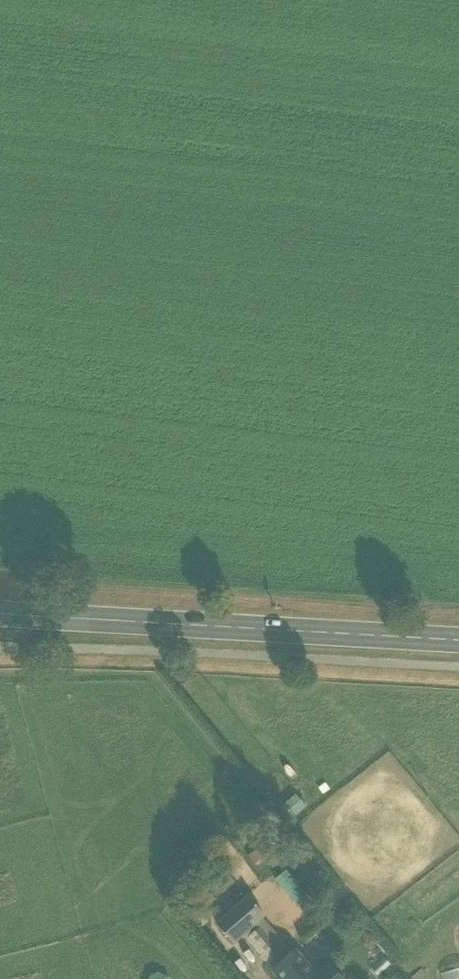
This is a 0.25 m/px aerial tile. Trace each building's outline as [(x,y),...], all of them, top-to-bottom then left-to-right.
[(248,897),(216,925),(232,943),(264,915),(248,897)] [(257,928),(246,937),(270,965),(281,956),(257,928)] [(294,952),(273,970),(280,978),(339,978),(327,965),(315,976),(294,952)]
